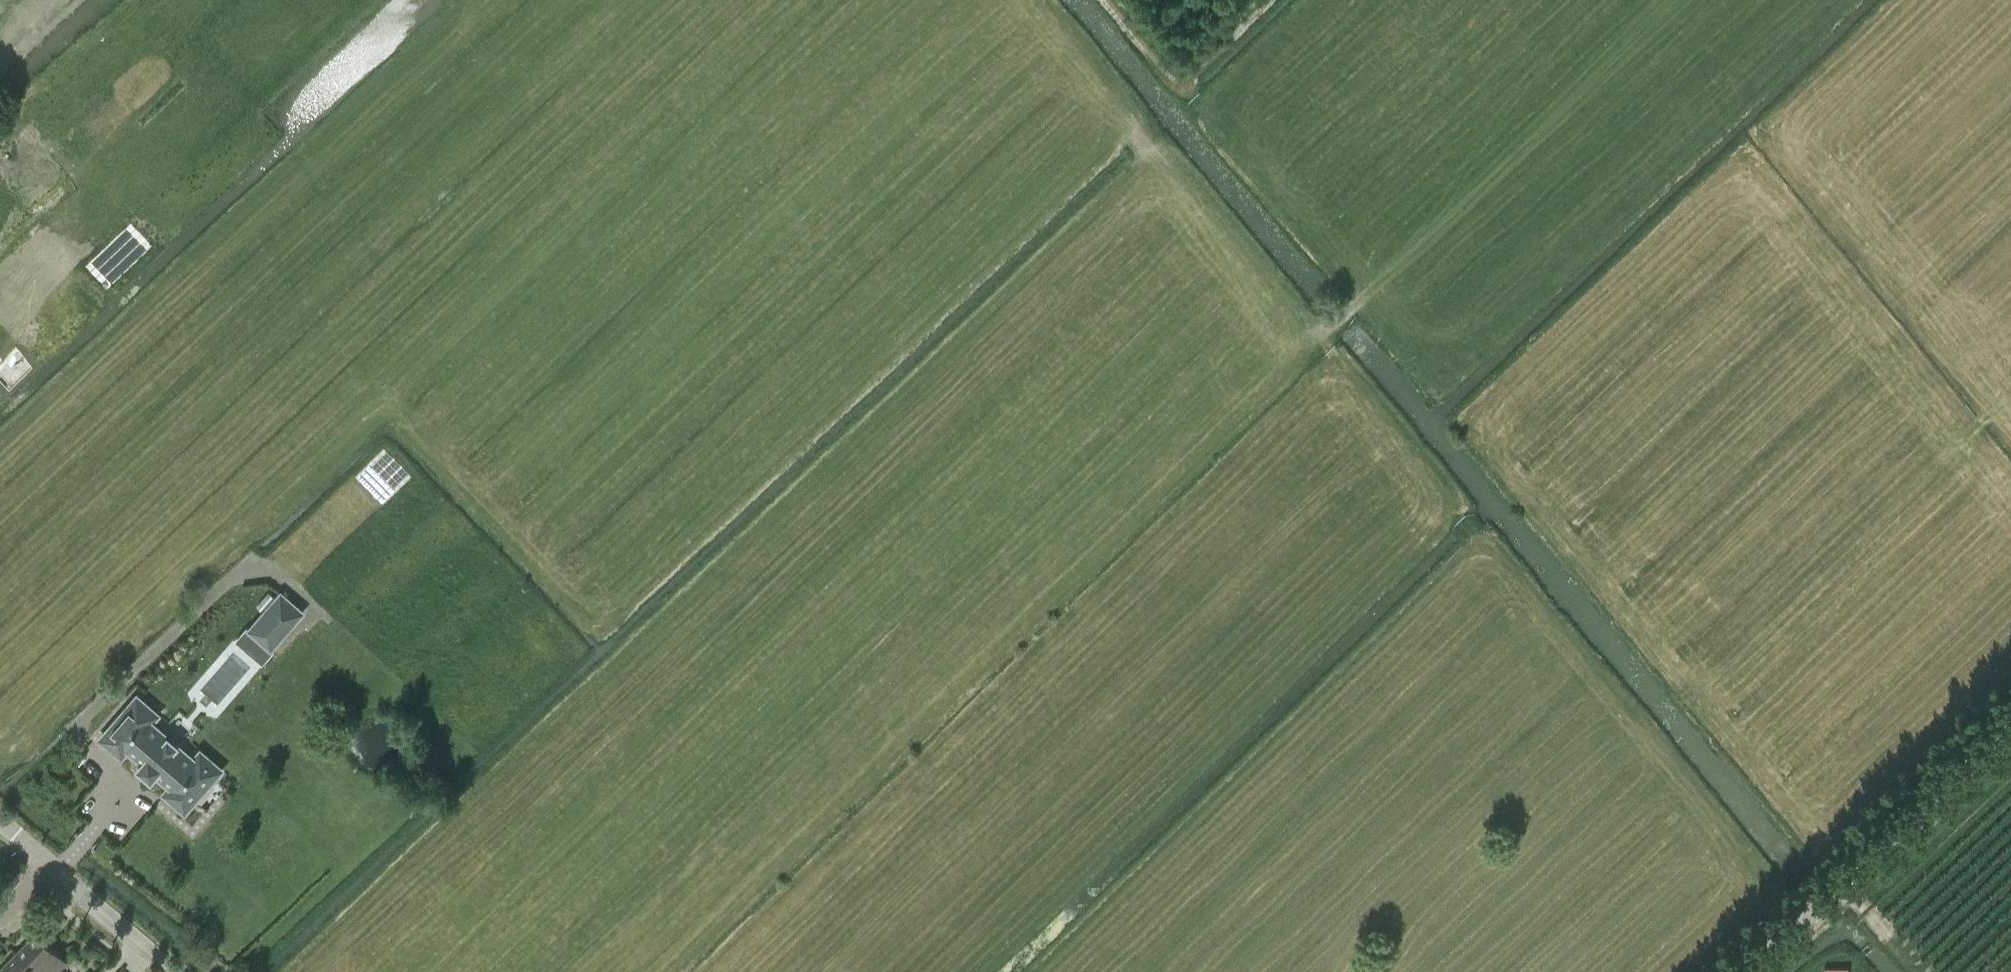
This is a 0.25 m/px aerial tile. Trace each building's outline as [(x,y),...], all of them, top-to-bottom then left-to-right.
[(280,590),(247,630),(272,651),(305,611),(280,590)] [(140,694),(103,736),(125,755),(131,747),(146,760),(142,765),(154,775),(158,771),(174,784),(167,792),(188,810),(218,775),(155,720),(161,712),(140,694)] [(16,953),(36,971),(60,971),(55,967),(65,957),(38,931),(16,953)] [(16,953),(0,969),(0,971),(36,971),(16,953)]
